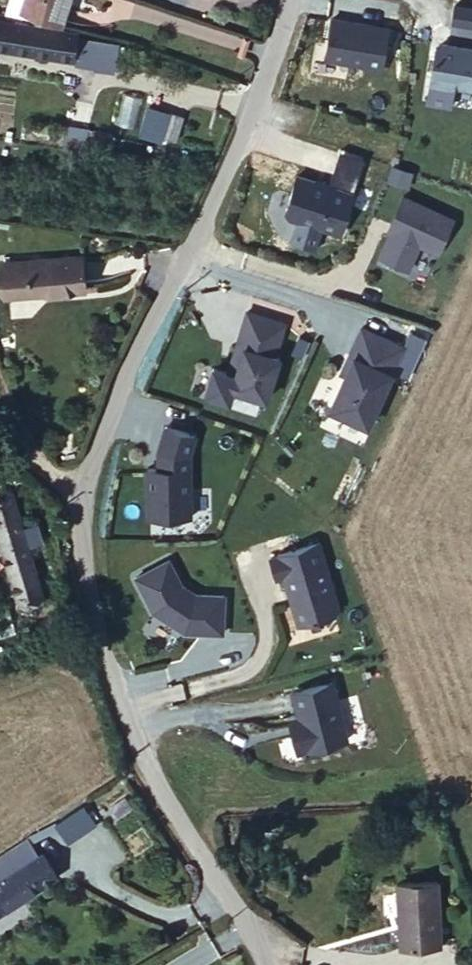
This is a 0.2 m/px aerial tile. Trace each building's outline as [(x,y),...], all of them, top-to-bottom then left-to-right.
[(471,27),(471,4),(452,3),(451,26),(471,27)] [(55,37),(57,16),(0,8),(0,29),(55,37)] [(370,67),(386,70),(393,28),(336,18),(329,57),(370,64),(370,67)] [(435,83),(471,90),(471,49),(447,45),(441,49),(435,83)] [(165,100),(157,122),(175,128),(183,104),(165,100)] [(310,229),(325,188),(268,170),(255,210),(310,229)] [(408,251),(424,218),(374,193),(360,222),(363,224),(349,253),(377,267),(389,242),(408,251)] [(30,245),(32,276),(85,272),(84,240),(30,245)] [(253,314),(215,301),(198,352),(205,354),(197,377),(232,389),(246,348),(242,346),(253,314)] [(334,419),(362,361),(355,358),(365,338),(331,321),(317,348),(322,351),(297,401),(334,419)] [(362,361),(372,341),(365,338),(355,358),(362,361)] [(145,466),(146,518),(195,518),(194,429),(159,429),(160,466),(145,466)] [(24,545),(18,522),(28,520),(20,487),(9,488),(5,473),(0,474),(0,551),(24,545)] [(339,609),(321,543),(279,555),(279,557),(272,559),(277,579),(285,577),(289,593),(293,595),(296,605),(293,606),(299,626),(335,616),(339,609)] [(168,557),(134,573),(151,609),(184,631),(222,634),(225,597),(197,595),(180,582),(168,557)] [(352,741),(339,683),(299,692),(304,717),(295,719),(302,752),(352,741)] [(84,804),(54,822),(65,840),(95,822),(84,804)] [(56,876),(42,854),(37,858),(25,840),(0,859),(0,917),(56,876)] [(415,943),(422,873),(379,869),(372,937),(415,943)]
